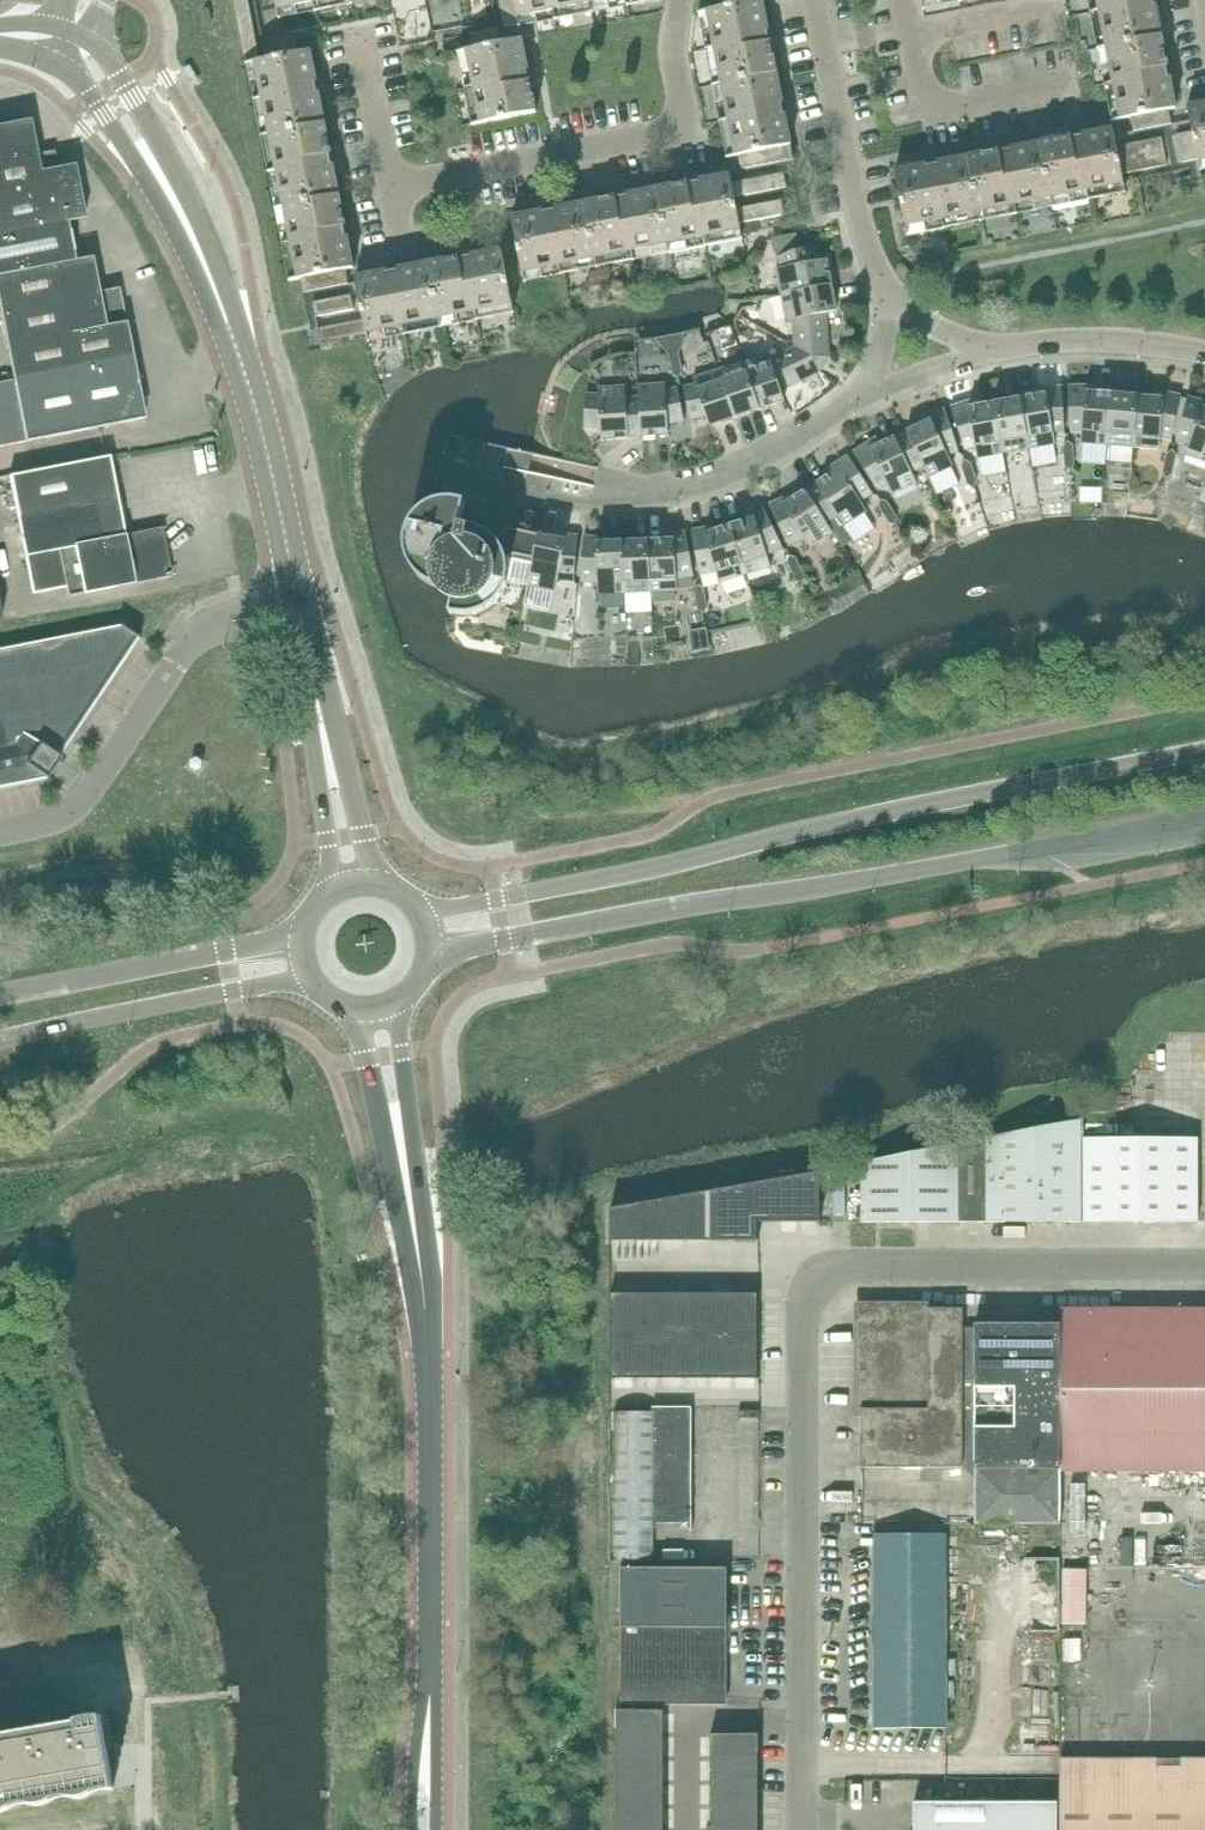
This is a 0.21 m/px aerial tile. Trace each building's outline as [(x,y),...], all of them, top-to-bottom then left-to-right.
[(246,65),(261,62),(260,60),(249,0),(234,0),(246,65)] [(278,19),(280,18),(278,9),(311,3),(313,12),(315,11),(313,2),(326,0),(274,0),(278,19)] [(514,0),(498,0),(504,28),(518,25),(518,27),(520,27),(518,19),(514,0)] [(518,19),(552,11),(555,20),(556,20),(554,11),(588,4),(590,13),(591,13),(588,0),(514,0),(518,19)] [(591,13),(592,13),(590,4),(611,0),(588,0),(591,13)] [(1099,11),(1090,12),(1090,14),(1099,12),(1106,46),(1097,48),(1097,49),(1161,37),(1155,7),(1162,5),(1161,0),(1097,0),(1099,11)] [(711,85),(712,86),(776,71),(770,44),(777,42),(774,30),(768,31),(762,1),(697,13),(697,14),(707,13),(714,47),(705,49),(705,51),(714,49),(721,83),(711,85)] [(498,28),(469,34),(472,49),(501,43),(498,28)] [(1111,122),(1131,118),(1168,111),(1175,109),(1169,79),(1176,77),(1173,65),(1167,66),(1161,37),(1097,49),(1097,50),(1107,48),(1113,82),(1104,84),(1104,86),(1114,84),(1121,118),(1111,120),(1111,122)] [(294,39),(265,44),(267,59),(297,53),(294,39)] [(521,40),(501,43),(472,49),(457,52),(457,53),(467,51),(474,86),(464,88),(465,90),(474,88),(480,122),(471,124),(472,125),(535,112),(530,82),(536,81),(534,68),(527,69),(521,40)] [(246,65),(246,66),(255,64),(262,98),(253,100),(253,101),(262,100),(269,134),(260,136),(261,137),(324,124),(318,94),(325,92),(323,79),(315,81),(309,51),(297,53),(267,59),(260,60),(261,62),(246,65)] [(776,71),(712,86),(721,84),(729,119),(719,121),(719,123),(728,121),(735,155),(726,157),(726,159),(738,157),(790,146),(784,116),(792,114),(789,101),(782,103),(776,71)] [(1192,133),(1197,161),(1200,171),(1201,171),(1199,162),(1204,161),(1204,104),(1187,107),(1192,133)] [(1171,125),(1168,111),(1131,118),(1134,132),(1171,125)] [(36,155),(29,120),(0,125),(0,235),(66,222),(84,218),(74,165),(57,169),(53,151),(36,155)] [(274,208),(274,209),(339,196),(333,167),(340,165),(337,152),(330,153),(324,124),(261,137),(270,136),(276,170),(268,172),(268,173),(277,172),(284,206),(274,208)] [(1122,175),(1117,148),(1113,129),(1082,134),(1080,128),(1068,131),(1069,137),(1038,143),(1052,207),(1054,207),(1051,197),(1086,191),(1088,200),(1089,200),(1088,191),(1122,184),(1124,193),(1126,193),(1122,175)] [(1197,161),(1192,133),(1176,136),(1182,164),(1197,161)] [(1161,139),(1117,148),(1122,175),(1167,166),(1161,139)] [(991,153),(966,158),(980,221),(981,221),(979,212),(1013,206),(1015,215),(1017,214),(1015,205),(1050,198),(1052,207),(1038,143),(1016,147),(1011,149),(1009,142),(995,145),(997,152),(991,153)] [(790,146),(738,157),(741,171),(793,161),(790,146)] [(979,222),(980,221),(966,158),(944,162),(938,163),(937,156),(923,159),(925,166),(919,167),(895,172),(908,236),(909,235),(907,227),(942,219),(944,228),(945,228),(943,219),(977,212),(979,222)] [(686,183),(656,189),(669,253),(670,253),(668,244),(703,237),(705,246),(706,246),(704,236),(721,234),(723,242),(724,242),(722,233),(739,230),(741,239),(743,238),(740,225),(737,210),(735,199),(732,184),(730,175),(699,181),(698,173),(685,176),(686,183)] [(784,174),(732,184),(735,199),(786,189),(784,174)] [(668,253),(669,253),(656,189),(626,195),(625,188),(613,190),(613,197),(583,204),(597,267),(598,267),(596,258),(631,251),(633,260),(634,260),(632,251),(666,244),(668,253)] [(345,225),(339,196),(274,209),(275,210),(284,208),(291,241),(282,244),(282,245),(291,243),(298,278),(289,280),(289,282),(301,279),(345,271),(353,269),(347,239),(354,237),(351,224),(345,225)] [(597,268),(597,267),(583,204),(560,209),(554,209),(552,202),(539,205),(541,212),(511,218),(525,282),(526,282),(524,273),(558,266),(560,275),(562,274),(560,265),(594,258),(597,268)] [(781,202),(737,210),(740,225),(784,216),(781,202)] [(74,261),(66,222),(0,235),(0,275),(74,261)] [(811,246),(802,249),(797,234),(773,239),(783,268),(776,269),(781,296),(831,286),(826,260),(816,262),(811,246)] [(441,327),(476,320),(478,320),(476,310),(510,303),(512,313),(514,312),(501,249),(470,255),(469,248),(456,251),(457,258),(428,263),(441,327)] [(98,292),(91,258),(74,261),(0,275),(0,317),(6,346),(125,323),(118,288),(98,292)] [(440,328),(441,327),(428,263),(398,269),(397,261),(384,264),(385,271),(355,277),(358,294),(364,319),(363,319),(366,334),(368,341),(369,341),(367,332),(403,325),(403,334),(406,334),(404,325),(438,318),(440,328)] [(345,271),(301,279),(304,293),(348,284),(345,271)] [(826,314),(837,312),(831,286),(781,296),(787,322),(793,320),(795,344),(819,358),(829,357),(826,314)] [(316,317),(354,310),(350,295),(313,303),(316,317)] [(321,343),(366,334),(363,319),(318,329),(321,343)] [(12,381),(132,358),(125,323),(6,346),(12,380),(12,381)] [(820,372),(816,363),(792,349),(770,360),(768,353),(743,362),(759,410),(785,402),(781,392),(820,372)] [(671,365),(681,363),(679,354),(673,350),(669,356),(671,365)] [(144,419),(132,358),(12,381),(12,380),(0,382),(0,447),(144,419)] [(759,410),(743,362),(719,370),(735,418),(750,413),(749,410),(758,407),(759,410)] [(681,363),(671,365),(673,375),(678,378),(679,379),(683,373),(681,363)] [(710,427),(735,418),(719,370),(693,379),(695,385),(684,387),(690,420),(706,417),(710,427)] [(678,389),(666,391),(665,384),(639,386),(642,437),(669,435),(668,425),(684,422),(678,389)] [(601,439),(642,437),(639,386),(638,386),(639,397),(626,398),(625,387),(598,389),(598,395),(586,395),(584,428),(601,429),(601,439)] [(1107,445),(1111,394),(1092,393),(1092,386),(1068,387),(1070,432),(1082,432),(1081,443),(1107,445)] [(1065,433),(1062,387),(1038,389),(1039,395),(1020,399),(1029,449),(1055,444),(1053,433),(1065,433)] [(1172,441),(1181,397),(1158,391),(1157,398),(1137,397),(1133,447),(1160,449),(1161,438),(1172,441)] [(1137,397),(1128,396),(1111,394),(1107,445),(1133,447),(1137,397)] [(1187,398),(1177,442),(1188,444),(1185,455),(1204,462),(1204,402),(1187,398)] [(1003,454),(1029,449),(1020,399),(994,404),(1003,454)] [(975,407),(974,400),(951,408),(965,451),(975,447),(977,458),(1003,454),(994,404),(975,407)] [(929,478),(953,466),(948,456),(959,453),(945,410),(922,417),(925,423),(907,432),(929,478)] [(929,478),(907,432),(877,446),(874,440),(853,453),(878,491),(887,485),(892,495),(917,483),(912,473),(923,468),(928,478),(929,478)] [(1064,457),(1074,456),(1073,447),(1068,442),(1064,447),(1064,457)] [(1165,464),(1174,466),(1176,456),(1173,450),(1167,454),(1165,464)] [(844,527),(867,512),(861,502),(873,494),(848,456),(830,468),(833,473),(805,491),(832,534),(833,534),(827,524),(838,517),(844,527)] [(1074,456),(1064,457),(1064,466),(1070,470),(1074,466),(1074,456)] [(965,476),(974,473),(971,464),(965,461),(962,467),(965,476)] [(1172,475),(1174,466),(1165,464),(1163,473),(1167,479),(1172,475)] [(974,473),(965,476),(968,485),(974,488),(977,482),(974,473)] [(832,534),(805,491),(788,502),(786,498),(769,505),(788,546),(804,539),(810,548),(832,534)] [(469,528),(461,526),(466,503),(458,501),(450,500),(443,501),(435,503),(432,504),(428,506),(425,508),(422,511),(416,516),(412,523),(408,530),(406,537),(406,545),(406,553),(408,559),(408,560),(412,567),(416,574),(422,579),(428,584),(436,587),(443,589),(446,590),(450,577),(458,578),(450,614),(457,616),(464,616),(472,616),(480,614),(487,610),(493,606),(499,600),(503,594),(506,587),(508,579),(509,572),(508,564),(507,560),(510,559),(533,564),(528,586),(529,586),(540,536),(510,529),(496,541),(492,537),(481,530),(479,530),(476,529),(469,527),(469,528)] [(884,515),(892,510),(887,502),(880,501),(879,507),(884,515)] [(161,528),(100,540),(92,503),(17,518),(25,556),(58,550),(67,597),(170,577),(161,528)] [(783,549),(764,508),(747,516),(748,521),(730,527),(745,575),(771,567),(767,556),(783,549)] [(892,510),(884,515),(889,524),(896,525),(897,518),(892,510)] [(745,575),(730,527),(711,533),(709,528),(691,531),(700,575),(717,572),(720,583),(745,575)] [(650,592),(677,591),(677,580),(694,577),(686,532),(668,535),(668,541),(648,541),(650,592)] [(574,582),(578,537),(560,535),(558,542),(554,541),(554,539),(540,536),(529,586),(555,592),(558,580),(574,582)] [(603,544),(602,539),(584,537),(580,583),(598,584),(598,595),(625,594),(622,543),(603,544)] [(625,594),(650,592),(648,541),(622,543),(625,594)] [(791,571),(800,567),(796,558),(790,556),(787,563),(791,571)] [(800,567),(791,571),(796,580),(802,582),(804,576),(800,567)] [(696,600),(706,599),(704,589),(698,585),(694,591),(696,600)] [(570,606),(581,606),(581,597),(577,591),(571,596),(570,606)] [(706,599),(696,600),(698,610),(704,614),(708,608),(706,599)] [(580,616),(581,606),(570,606),(570,615),(574,621),(580,616)] [(140,639),(119,625),(118,626),(0,649),(0,776),(27,771),(31,770),(45,780),(46,779),(41,775),(54,756),(59,760),(60,759),(47,750),(127,632),(139,640),(140,639)] [(1083,1222),(1083,1138),(1083,1119),(987,1138),(987,1222),(1083,1222)] [(958,1222),(987,1222),(987,1138),(958,1144),(958,1222)] [(1198,1223),(1198,1139),(1083,1138),(1083,1222),(1198,1223)] [(862,1222),(958,1222),(958,1144),(862,1163),(862,1222)] [(821,1171),(709,1191),(709,1241),(759,1241),(759,1223),(822,1223),(821,1171)] [(660,1241),(709,1241),(709,1191),(660,1199),(660,1241)] [(660,1241),(660,1199),(611,1208),(611,1241),(660,1241)] [(611,1293),(611,1336),(636,1336),(660,1336),(660,1293),(611,1293)] [(685,1336),(709,1336),(709,1293),(660,1293),(660,1336),(685,1336)] [(709,1336),(734,1336),(759,1336),(759,1293),(709,1293),(709,1336)] [(1146,1309),(1061,1308),(1061,1325),(1061,1471),(1163,1471),(1204,1471),(1204,1308),(1146,1309)] [(963,1468),(963,1309),(862,1309),(861,1468),(963,1468)] [(1061,1325),(976,1325),(975,1325),(975,1349),(975,1525),(1061,1525),(1061,1471),(1061,1325)] [(611,1379),(636,1379),(636,1336),(611,1336),(611,1379)] [(636,1379),(660,1379),(660,1336),(636,1336),(636,1379)] [(660,1379),(685,1379),(685,1336),(660,1336),(660,1379)] [(709,1379),(709,1336),(685,1336),(685,1379),(691,1379),(709,1379)] [(709,1379),(734,1379),(734,1336),(709,1336),(709,1379)] [(759,1336),(734,1336),(734,1379),(759,1379),(759,1336)] [(691,1524),(691,1408),(652,1408),(652,1412),(615,1412),(614,1561),(652,1561),(652,1524),(691,1524)] [(759,1420),(759,1410),(739,1410),(738,1421),(740,1421),(740,1419),(759,1420)] [(1120,1556),(1120,1532),(1104,1532),(1103,1500),(1090,1501),(1091,1557),(1120,1556)] [(1192,1535),(1126,1532),(1125,1549),(1191,1552),(1192,1535)] [(946,1728),(946,1534),(874,1534),(874,1728),(946,1728)] [(1095,1560),(1070,1559),(1068,1613),(1093,1613),(1095,1560)] [(1171,1559),(1145,1560),(1145,1584),(1171,1583),(1171,1559)] [(1141,1563),(1099,1561),(1098,1585),(1140,1587),(1141,1563)] [(726,1626),(726,1570),(622,1570),(622,1626),(621,1626),(621,1628),(622,1628),(622,1704),(726,1704),(726,1628),(728,1628),(728,1626),(726,1626)] [(1069,1629),(1070,1652),(1087,1651),(1086,1629),(1069,1629)] [(673,1710),(616,1710),(616,1734),(673,1734),(673,1710)] [(105,1745),(102,1726),(0,1744),(0,1798),(111,1779),(105,1745)] [(673,1734),(616,1734),(616,1758),(673,1758),(673,1734)] [(745,1734),(711,1734),(711,1758),(759,1758),(759,1748),(759,1743),(759,1734),(757,1734),(745,1734)] [(673,1758),(616,1758),(616,1782),(673,1782),(673,1758)] [(759,1758),(711,1758),(711,1782),(759,1782),(759,1775),(759,1770),(759,1758)] [(1061,1759),(1061,1779),(1060,1829),(1204,1829),(1204,1759),(1061,1759)] [(673,1782),(616,1782),(616,1806),(673,1806),(673,1782)] [(759,1782),(711,1782),(711,1806),(759,1806),(759,1782)] [(914,1829),(1058,1829),(1058,1803),(914,1803),(914,1829)] [(673,1806),(616,1806),(616,1829),(673,1829),(673,1806)] [(759,1806),(711,1806),(711,1829),(759,1829),(759,1806)]
